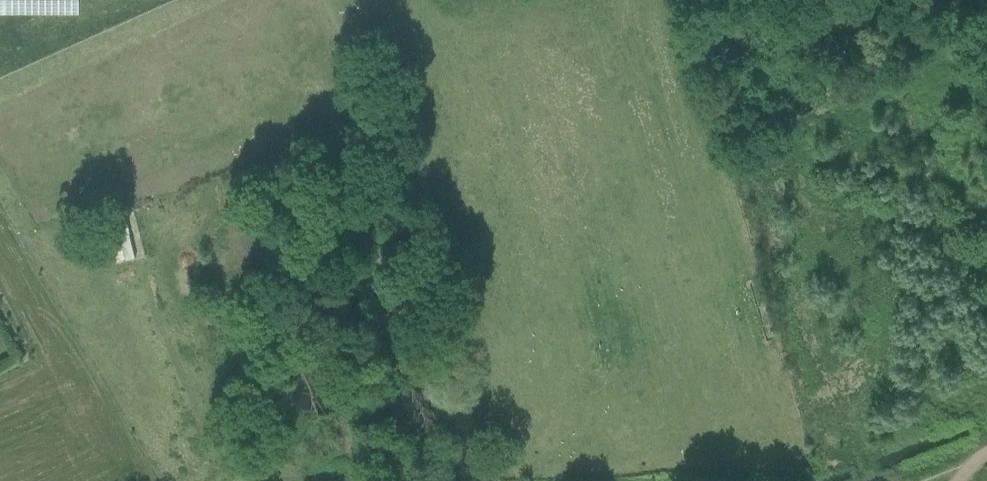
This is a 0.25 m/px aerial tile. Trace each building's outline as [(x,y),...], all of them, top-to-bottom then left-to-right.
[(126,217),(104,222),(114,266),(135,260),(126,217)]
